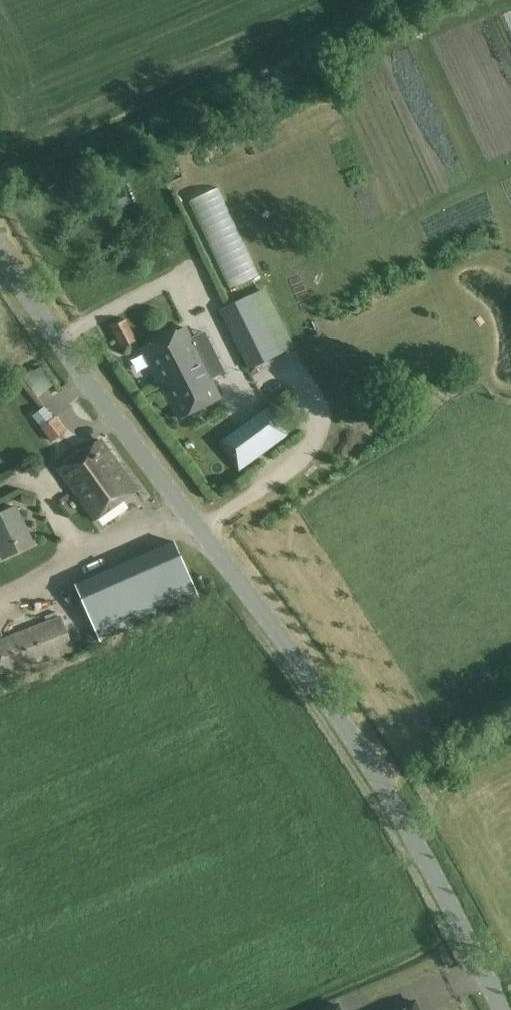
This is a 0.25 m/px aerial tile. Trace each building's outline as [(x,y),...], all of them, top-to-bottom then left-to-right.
[(92,219),(121,210),(114,188),(85,198),(92,219)] [(248,369),(278,354),(249,294),(218,309),(248,369)] [(123,350),(138,342),(126,321),(112,329),(123,350)] [(186,329),(165,339),(183,375),(204,365),(186,329)] [(183,375),(165,339),(145,349),(162,385),(183,375)] [(204,365),(183,375),(162,385),(179,419),(221,399),(204,365)] [(279,401),(220,442),(239,470),(290,435),(288,433),(297,427),(279,401)] [(42,428),(52,441),(67,430),(56,416),(42,428)] [(137,492),(122,471),(101,441),(60,471),(96,522),(137,492)] [(16,509),(0,516),(0,551),(4,559),(34,545),(16,509)] [(200,600),(176,544),(76,587),(100,643),(200,600)] [(76,650),(63,615),(0,639),(0,679),(76,650)] [(414,1001),(395,1009),(418,1009),(414,1001)]
